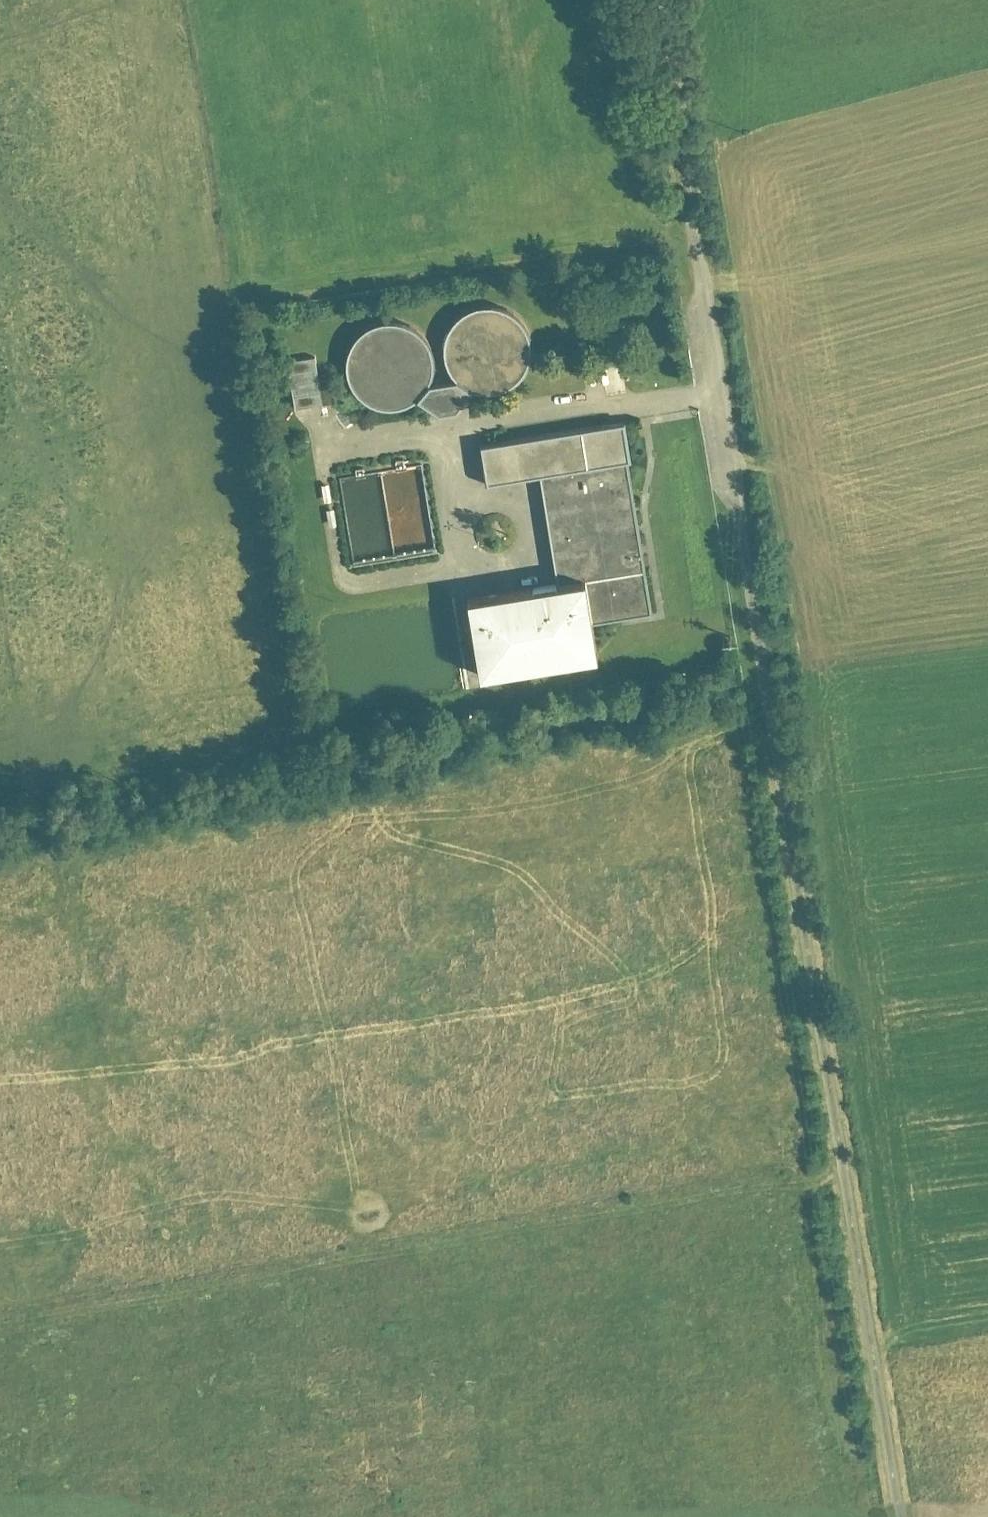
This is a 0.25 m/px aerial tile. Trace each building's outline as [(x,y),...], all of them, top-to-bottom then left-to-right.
[(446,361),(464,382),(493,386),(519,371),(528,345),(512,312),(476,304),(449,323),(446,361)] [(345,379),(363,400),(392,404),(418,388),(427,363),(411,330),(375,321),(348,341),(345,379)] [(588,578),(595,620),(654,611),(623,420),(482,442),(488,482),(541,474),(559,583),(588,578)] [(470,597),(482,674),(600,655),(595,620),(588,578),(559,583),(470,597)]
